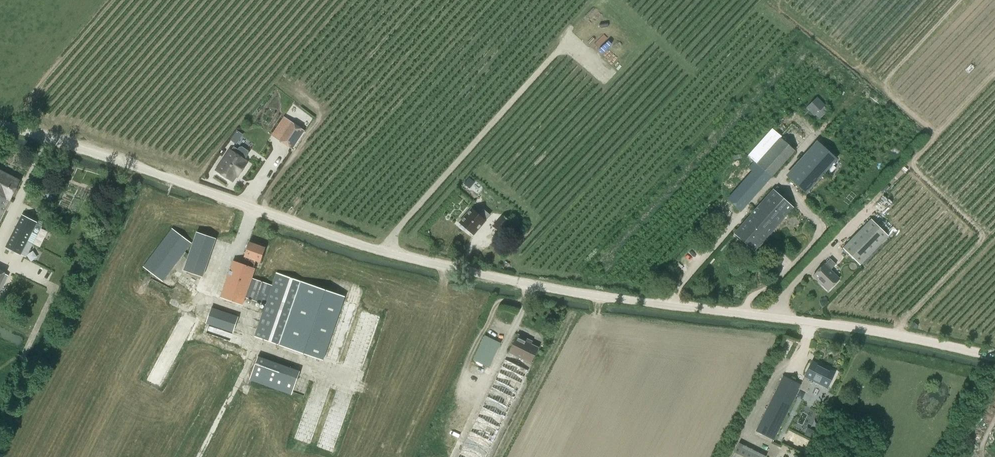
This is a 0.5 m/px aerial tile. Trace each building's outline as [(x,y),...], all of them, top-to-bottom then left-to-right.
[(826,105),(817,97),(806,108),(814,116),(826,105)] [(292,122),(280,140),(292,148),(304,130),(292,122)] [(741,211),(795,150),(780,137),(781,136),(772,128),(746,158),(752,163),(748,168),(752,171),(728,198),(741,211)] [(234,129),(228,139),(236,143),(242,133),(234,129)] [(817,140),(786,175),(806,194),(837,159),(817,140)] [(231,150),(217,171),(231,181),(236,174),(239,176),(247,164),(244,162),(246,160),(245,159),(248,153),(248,151),(241,147),(239,147),(235,153),(231,150)] [(9,200),(10,200),(20,180),(0,170),(0,218),(9,200)] [(43,196),(49,199),(56,186),(50,183),(43,196)] [(776,186),(734,233),(754,251),(793,207),(779,195),(782,191),(776,186)] [(479,214),(472,208),(460,223),(462,224),(460,226),(465,230),(466,228),(473,234),(490,215),(483,209),(479,214)] [(22,215),(13,234),(33,244),(37,235),(32,232),(37,223),(22,215)] [(509,221),(503,215),(493,227),(499,232),(509,221)] [(889,235),(871,219),(843,248),(860,264),(889,235)] [(143,267),(162,281),(191,243),(172,229),(143,267)] [(196,234),(193,243),(212,249),(216,239),(197,232),(196,234)] [(13,234),(6,247),(20,254),(22,250),(28,253),(33,244),(13,234)] [(233,261),(220,297),(243,304),(245,298),(252,278),(255,269),(253,268),(256,261),(261,262),(265,248),(249,242),(244,257),(246,257),(244,265),(233,261)] [(766,251),(762,247),(758,252),(762,256),(766,251)] [(839,279),(830,271),(835,265),(830,259),(824,265),(813,277),(828,291),(839,279)] [(6,280),(8,275),(0,271),(0,277),(6,280)] [(254,336),(285,347),(307,284),(276,273),(272,285),(252,278),(245,298),(265,305),(254,336)] [(343,297),(307,284),(285,347),(321,359),(343,297)] [(208,306),(202,322),(232,333),(238,316),(208,306)] [(528,339),(518,335),(509,353),(531,363),(538,348),(527,342),(528,339)] [(499,345),(485,337),(474,359),(488,367),(499,345)] [(290,392),(297,368),(253,356),(246,381),(290,392)] [(505,360),(457,456),(485,456),(528,371),(505,360)] [(812,380),(827,387),(834,373),(812,361),(805,376),(799,389),(806,392),(812,380)] [(774,439),(801,385),(783,376),(756,430),(774,439)] [(790,433),(786,441),(803,449),(807,441),(790,433)] [(765,456),(739,443),(732,456),(765,456)]
